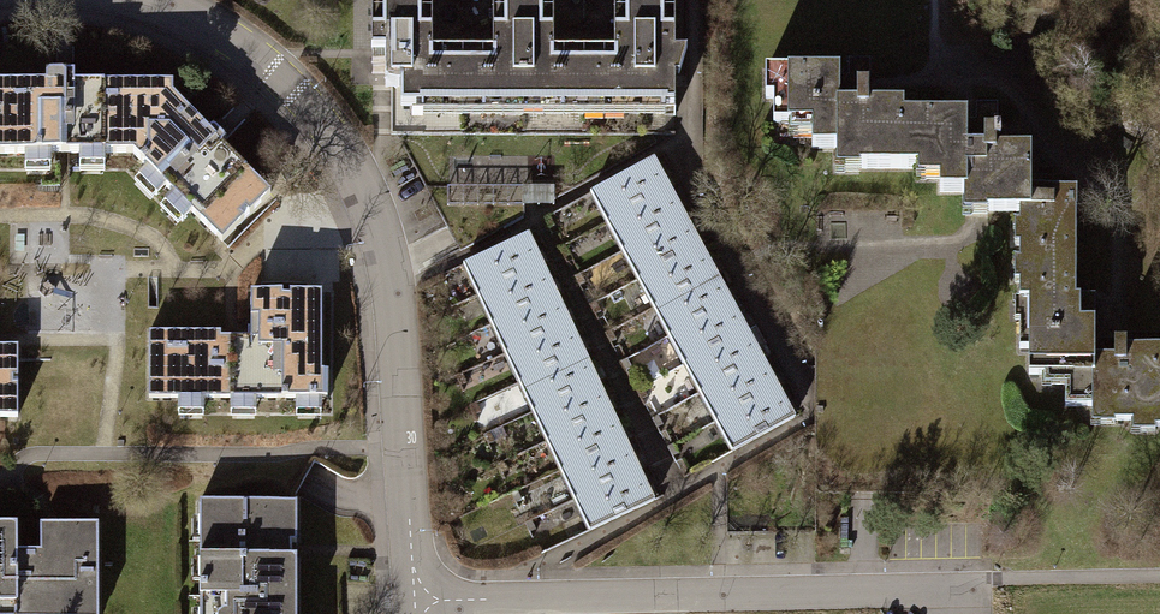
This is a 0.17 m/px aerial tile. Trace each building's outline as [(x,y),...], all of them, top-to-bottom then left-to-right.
[(370,50),(389,50),(389,75),(399,75),(399,105),(674,105),(672,75),(679,75),(685,48),(673,49),(674,0),(613,0),(613,48),(553,48),(553,0),(492,0),(492,50),(432,50),(432,0),(370,0),(370,50)] [(868,57),(848,58),(848,77),(868,77),(868,57)] [(858,167),(902,167),(902,113),(902,104),(867,104),(867,90),(837,90),(837,72),(764,72),(764,98),(772,98),(772,123),(811,123),(811,146),(836,146),(836,159),(858,159),(858,167)] [(0,84),(0,151),(129,151),(129,83),(71,83),(71,73),(43,73),(43,84),(0,84)] [(129,83),(129,151),(220,239),(270,194),(222,142),(225,139),(212,124),(208,130),(172,95),(172,85),(129,83)] [(996,103),(975,103),(975,120),(996,120),(996,103)] [(985,211),(1020,211),(1030,211),(1030,175),(1030,148),(1000,148),(1000,133),(965,133),(965,113),(902,113),(902,167),(939,167),(940,191),(961,191),(961,202),(985,202),(985,211)] [(589,193),(605,221),(668,186),(653,158),(589,193)] [(1054,175),(1030,175),(1030,211),(1020,211),(1020,223),(1024,223),(1024,246),(1019,246),(1019,262),(1025,262),(1025,283),(1020,283),(1020,299),(1024,299),(1024,320),(1019,320),(1019,348),(1027,348),(1027,374),(1066,373),(1066,404),(1092,404),(1092,348),(1092,297),(1065,297),(1065,212),(1076,212),(1076,190),(1054,190),(1054,175)] [(685,216),(668,186),(605,221),(621,250),(685,216)] [(621,250),(637,279),(700,244),(685,216),(621,250)] [(462,265),(475,294),(541,263),(527,234),(462,265)] [(716,272),(700,244),(637,279),(652,307),(716,272)] [(555,294),(541,263),(475,294),(490,324),(555,294)] [(652,307),(668,336),(732,301),(716,272),(652,307)] [(218,331),(145,331),(146,398),(327,397),(327,372),(321,372),(321,289),(250,290),(250,343),(218,343),(218,331)] [(490,324),(504,354),(569,323),(555,294),(490,324)] [(747,330),(732,301),(668,336),(684,364),(747,330)] [(583,352),(569,323),(504,354),(517,382),(583,352)] [(684,364),(699,392),(763,357),(747,330),(684,364)] [(1092,348),(1092,404),(1092,411),(1111,411),(1111,418),(1153,418),(1153,428),(1159,428),(1159,347),(1126,348),(1126,338),(1113,338),(1113,348),(1092,348)] [(15,414),(15,345),(0,346),(0,414),(15,414)] [(517,382),(532,413),(597,382),(583,352),(517,382)] [(699,392),(714,420),(778,385),(763,357),(699,392)] [(611,411),(597,382),(532,413),(545,442),(611,411)] [(795,416),(778,385),(714,420),(731,450),(795,416)] [(545,442),(559,471),(624,440),(611,411),(545,442)] [(559,471),(572,499),(638,468),(624,440),(559,471)] [(653,500),(638,468),(572,499),(587,531),(653,500)] [(295,550),(294,501),(199,499),(197,519),(208,528),(209,539),(197,540),(199,611),(202,613),(295,613),(295,550)] [(0,522),(0,611),(3,607),(12,607),(12,613),(33,613),(33,610),(56,610),(56,613),(78,613),(80,610),(94,610),(94,522),(39,522),(40,560),(15,560),(14,522),(0,522)]
